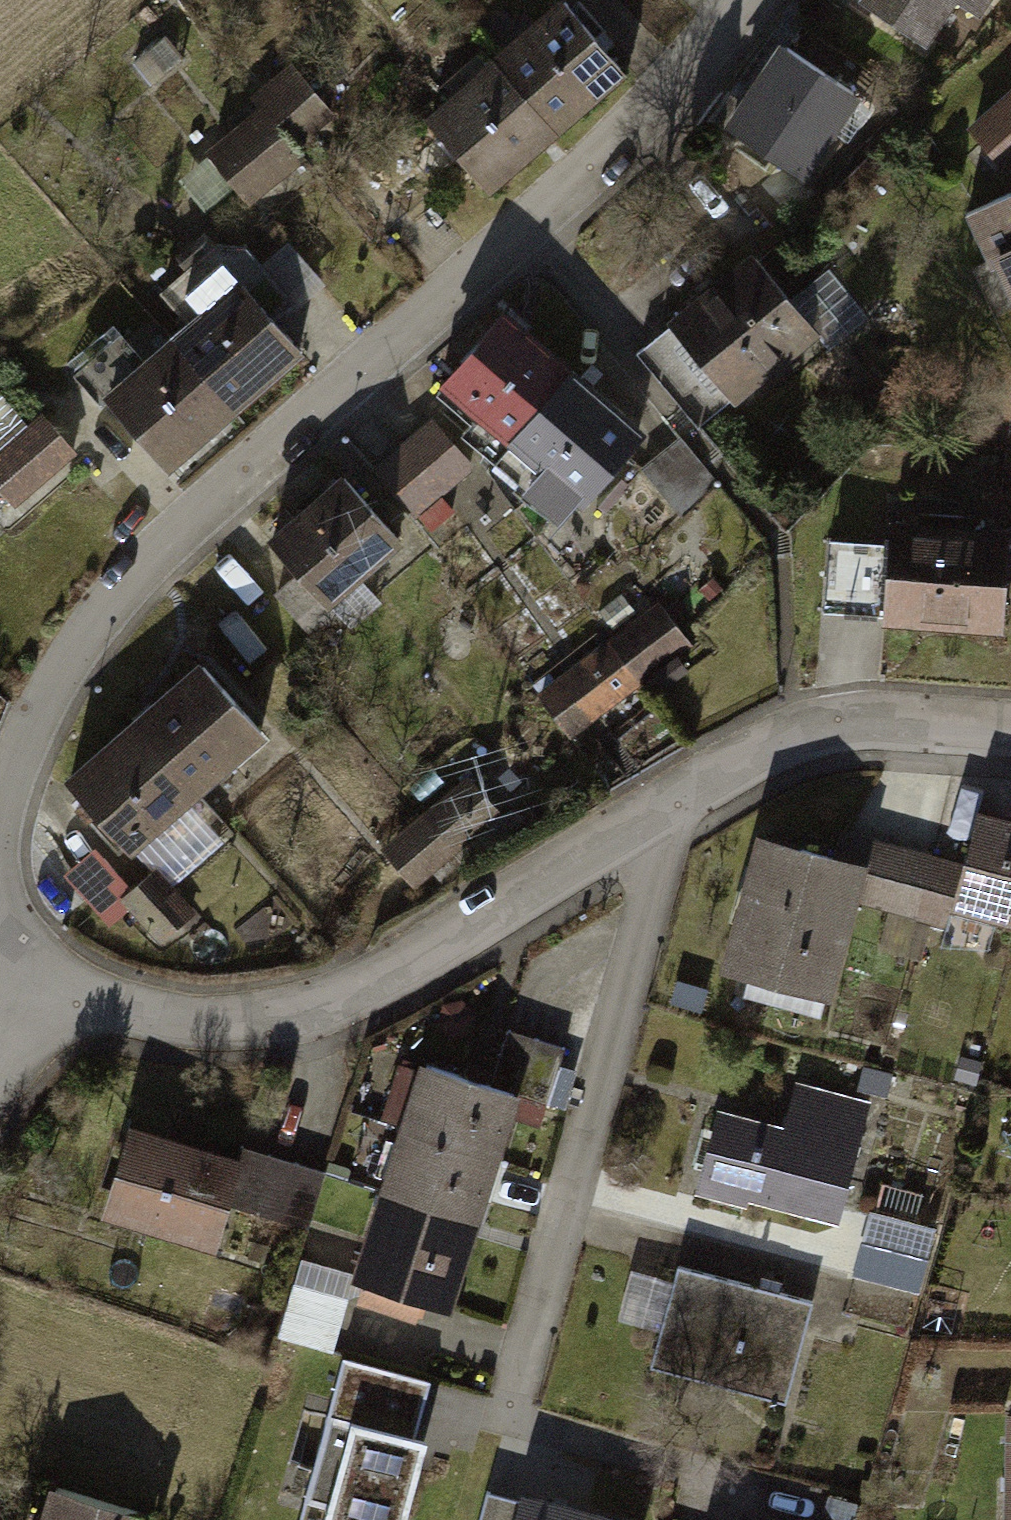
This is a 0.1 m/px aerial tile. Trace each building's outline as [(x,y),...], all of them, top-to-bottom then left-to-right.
[(860,10),(926,53),(956,7),(974,19),(987,0),(866,0),(860,10)] [(575,10),(505,67),(560,134),(630,76),(575,10)] [(777,52),(729,124),(806,174),(853,102),(777,52)] [(505,67),(435,125),(490,192),(560,134),(505,67)] [(303,86),(219,163),(257,205),(341,127),(303,86)] [(986,130),(1010,158),(1010,108),(986,130)] [(976,219),(1010,293),(1010,202),(976,219)] [(763,267),(682,333),(743,408),(824,342),(763,267)] [(247,295),(181,351),(236,415),(301,359),(247,295)] [(436,414),(502,467),(572,378),(506,326),(436,414)] [(181,351),(116,406),(170,470),(236,415),(181,351)] [(502,467),(567,519),(638,431),(572,378),(502,467)] [(435,415),(380,462),(425,515),(481,467),(435,415)] [(0,464),(0,488),(16,506),(71,457),(43,426),(0,464)] [(382,465),(361,479),(391,526),(413,512),(382,465)] [(351,487),(281,550),(334,609),(404,546),(351,487)] [(889,544),(886,625),(1009,630),(1010,593),(1010,549),(889,544)] [(660,625),(542,701),(572,748),(690,672),(660,625)] [(192,680),(127,738),(190,808),(255,750),(192,680)] [(127,738),(62,796),(125,866),(190,808),(127,738)] [(467,785),(392,843),(418,878),(493,819),(467,785)] [(1010,916),(1010,833),(987,827),(967,904),(1010,916)] [(765,837),(727,966),(836,997),(868,887),(924,903),(937,859),(863,838),(856,863),(765,837)] [(153,876),(123,905),(156,940),(187,910),(153,876)] [(493,1097),(519,1105),(544,1113),(563,1052),(511,1036),(493,1097)] [(519,1105),(493,1097),(424,1076),(361,1282),(455,1311),(519,1105)] [(717,1123),(704,1197),(848,1222),(868,1104),(797,1092),(790,1135),(717,1123)] [(235,1171),(140,1144),(120,1213),(215,1240),(224,1207),(235,1171)] [(318,1172),(241,1150),(235,1171),(224,1207),(302,1230),(318,1172)] [(852,1309),(914,1323),(936,1224),(874,1210),(852,1309)] [(681,1269),(653,1367),(781,1403),(809,1305),(681,1269)] [(341,1352),(295,1519),(403,1519),(426,1436),(418,1431),(433,1378),(341,1352)] [(60,1499),(53,1519),(121,1519),(60,1499)] [(529,1519),(607,1519),(533,1503),(529,1519)]
